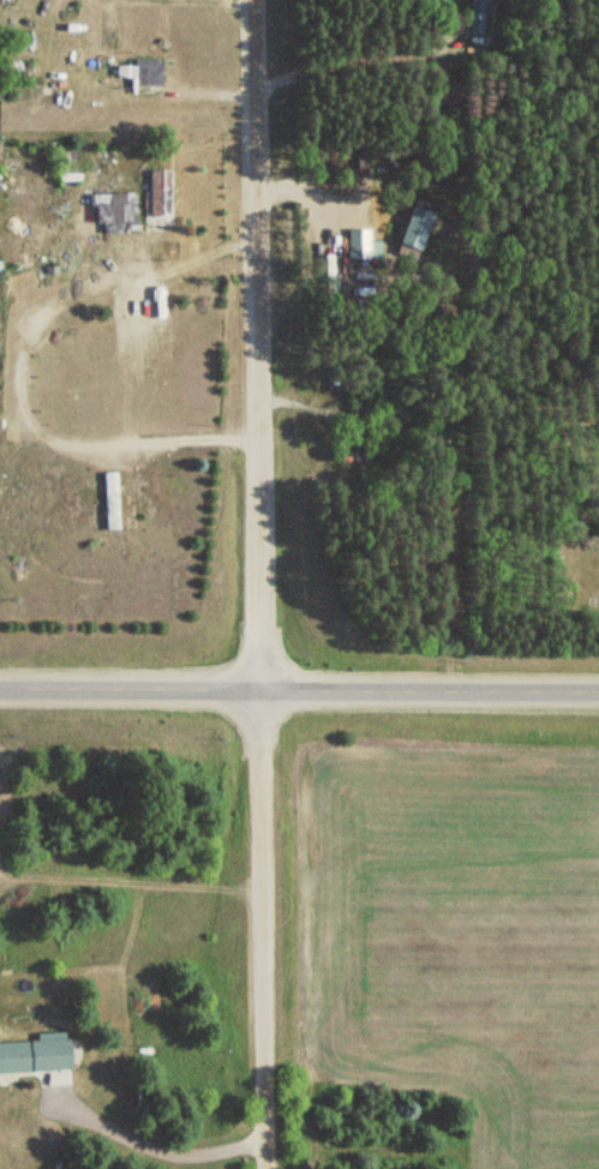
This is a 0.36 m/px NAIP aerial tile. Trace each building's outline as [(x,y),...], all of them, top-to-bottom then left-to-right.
[(469,36),(484,36),(484,0),(469,0),(469,36)] [(487,25),(498,25),(498,1),(487,1),(487,25)] [(161,86),(161,58),(131,58),(131,86),(161,86)] [(169,215),(169,169),(146,169),(146,215),(169,215)] [(101,474),(102,531),(135,530),(134,473),(101,474)]
